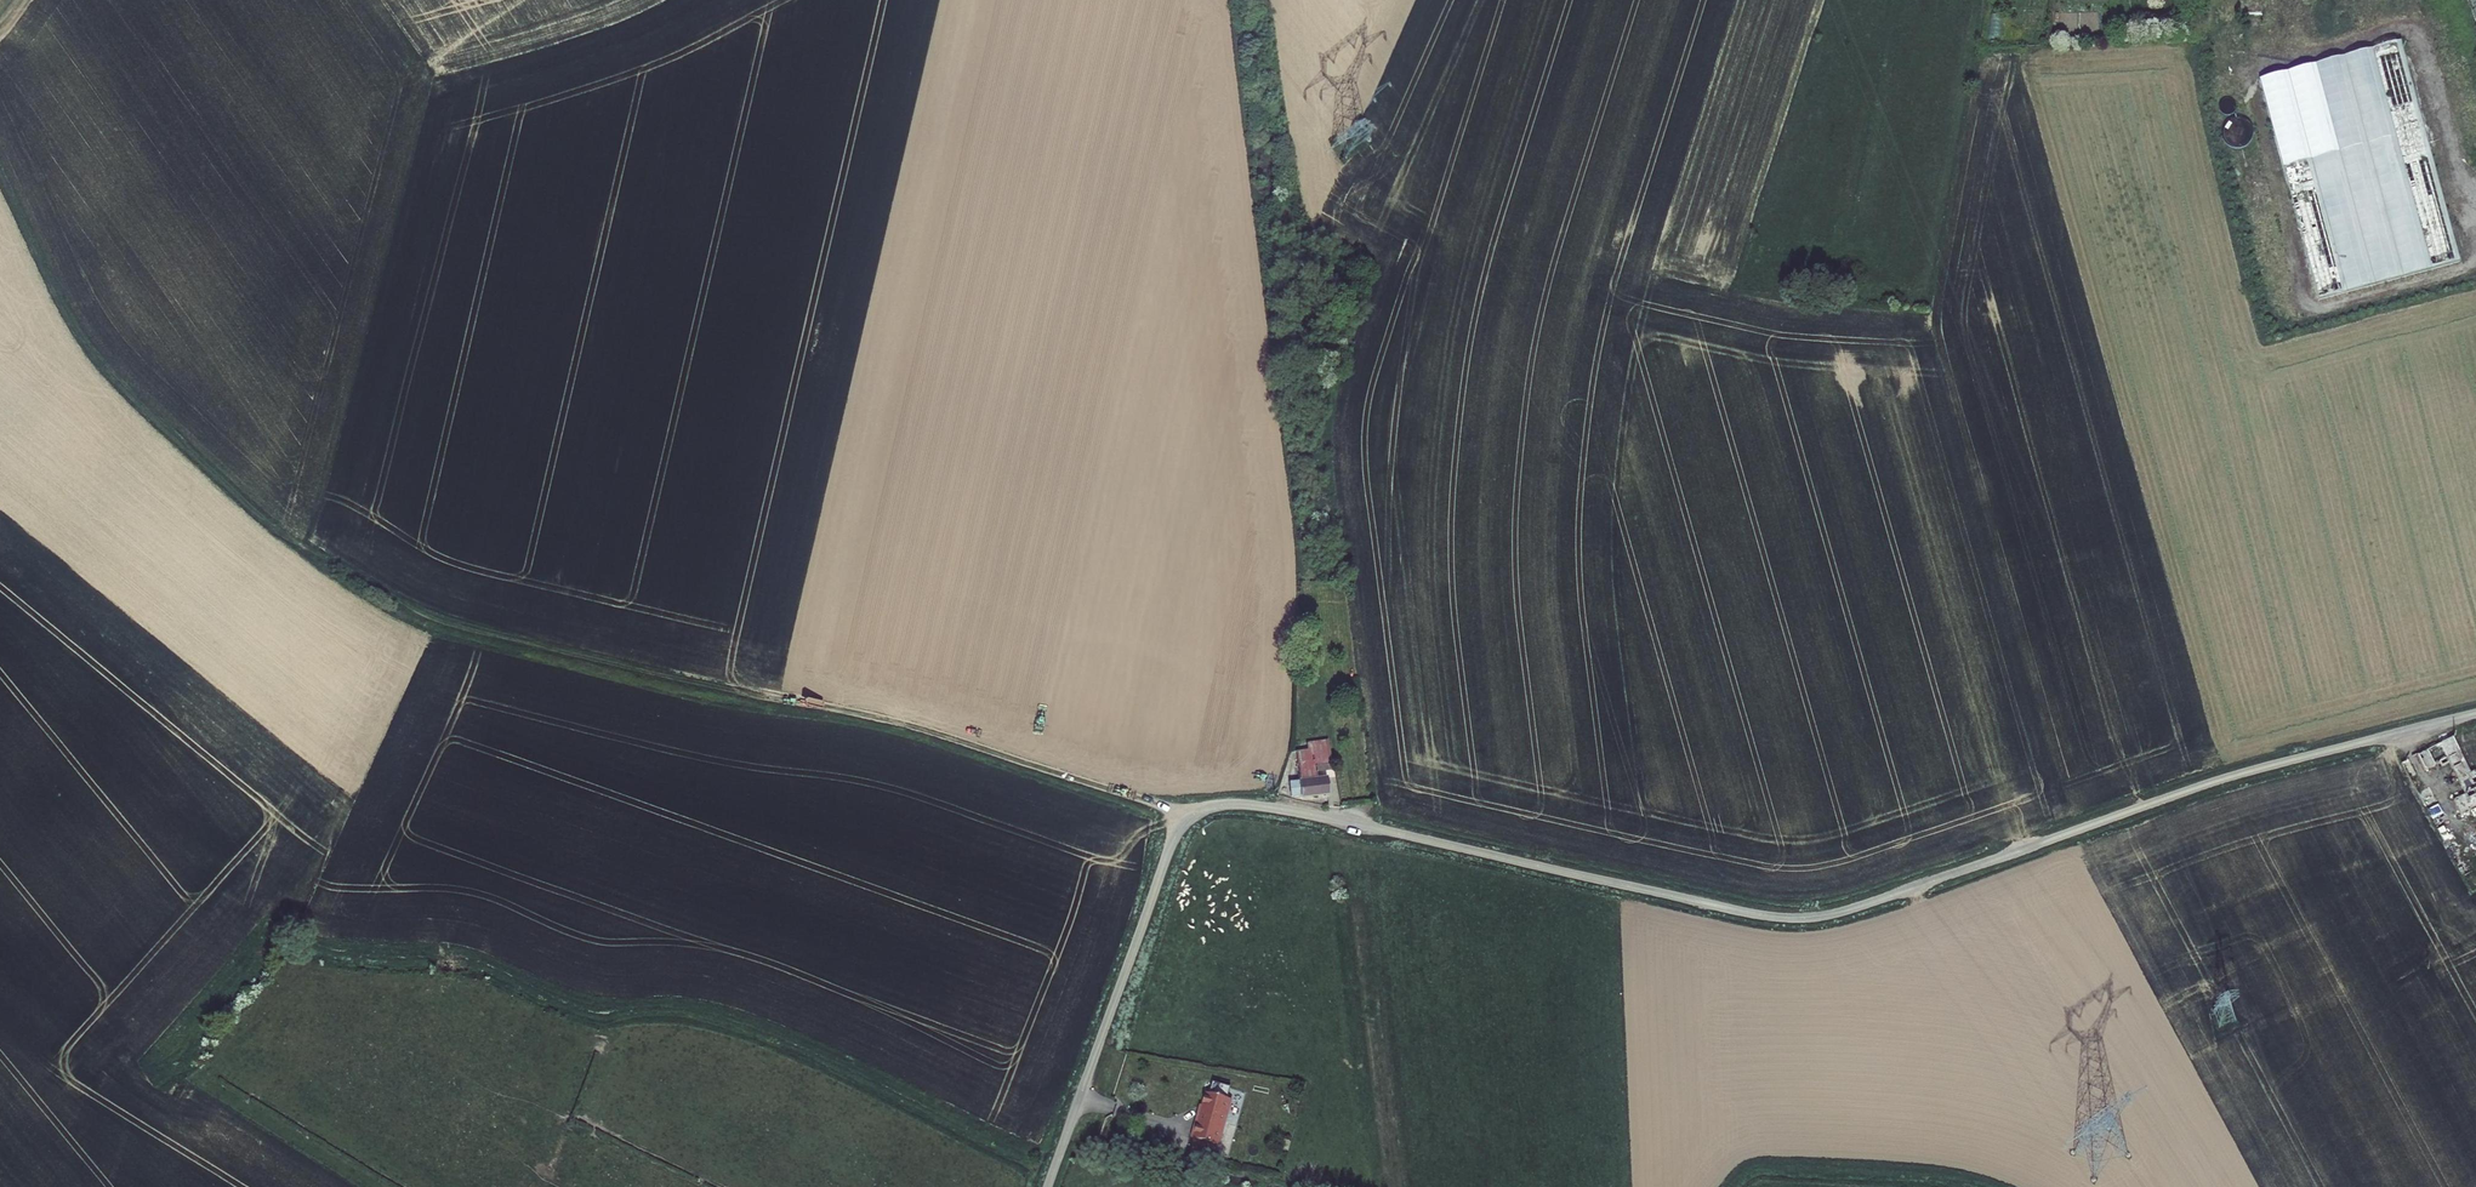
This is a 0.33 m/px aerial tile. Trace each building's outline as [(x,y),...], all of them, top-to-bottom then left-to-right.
[(2321,299),(2462,260),(2442,187),(2403,41),(2261,79),(2321,299)] [(2418,756),(2425,770),(2441,761),(2444,766),(2449,763),(2473,809),(2475,808),(2475,772),(2475,771),(2470,773),(2452,738),(2418,756)] [(1326,741),(1307,743),(1308,750),(1297,752),(1299,782),(1289,782),(1290,797),(1301,796),(1301,798),(1327,795),(1326,779),(1316,780),(1315,771),(1330,769),(1326,741)] [(1195,1138),(1220,1145),(1232,1100),(1207,1093),(1195,1138)]
